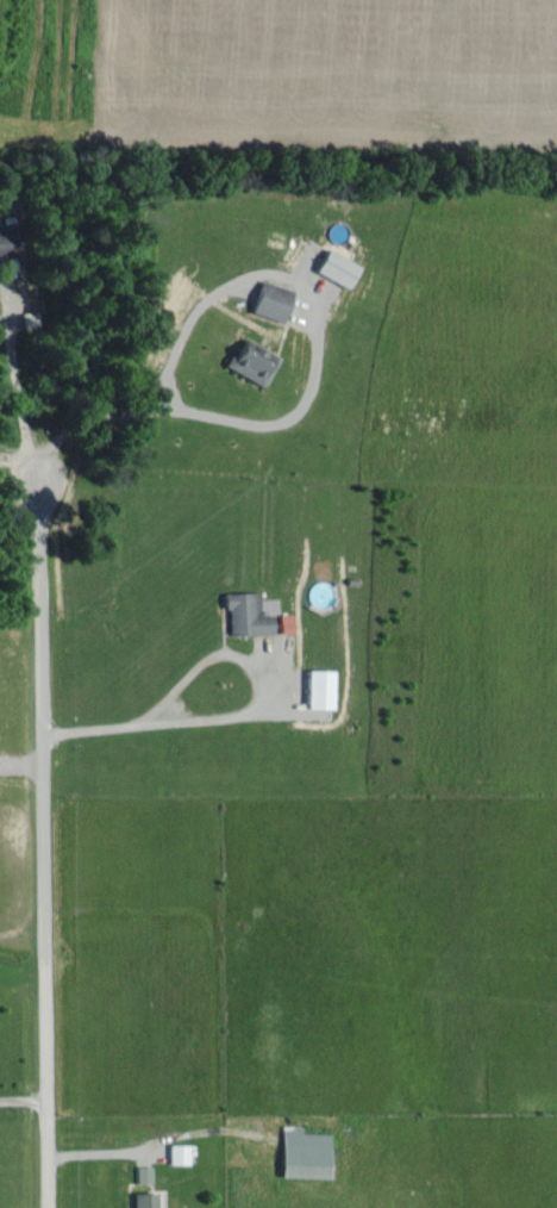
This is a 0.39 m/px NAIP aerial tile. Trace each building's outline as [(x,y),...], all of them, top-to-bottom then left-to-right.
[(17,250),(13,221),(0,223),(0,253),(17,250)] [(313,271),(345,288),(357,265),(325,248),(313,271)] [(289,289),(257,282),(251,313),(283,320),(289,289)] [(276,354),(239,338),(226,369),(263,385),(276,354)] [(329,605),(328,581),(308,582),(309,606),(329,605)] [(222,592),(223,610),(227,610),(228,635),(270,634),(270,614),(259,614),(259,592),(222,592)] [(291,632),(290,614),(278,614),(278,632),(291,632)] [(331,670),(305,669),(304,708),(330,709),(331,670)] [(326,1177),(327,1129),(280,1128),(279,1175),(326,1177)] [(187,1163),(187,1143),(167,1143),(167,1163),(187,1163)] [(135,1181),(151,1181),(150,1165),(135,1165),(135,1181)] [(131,1192),(131,1207),(154,1207),(154,1191),(131,1192)]
